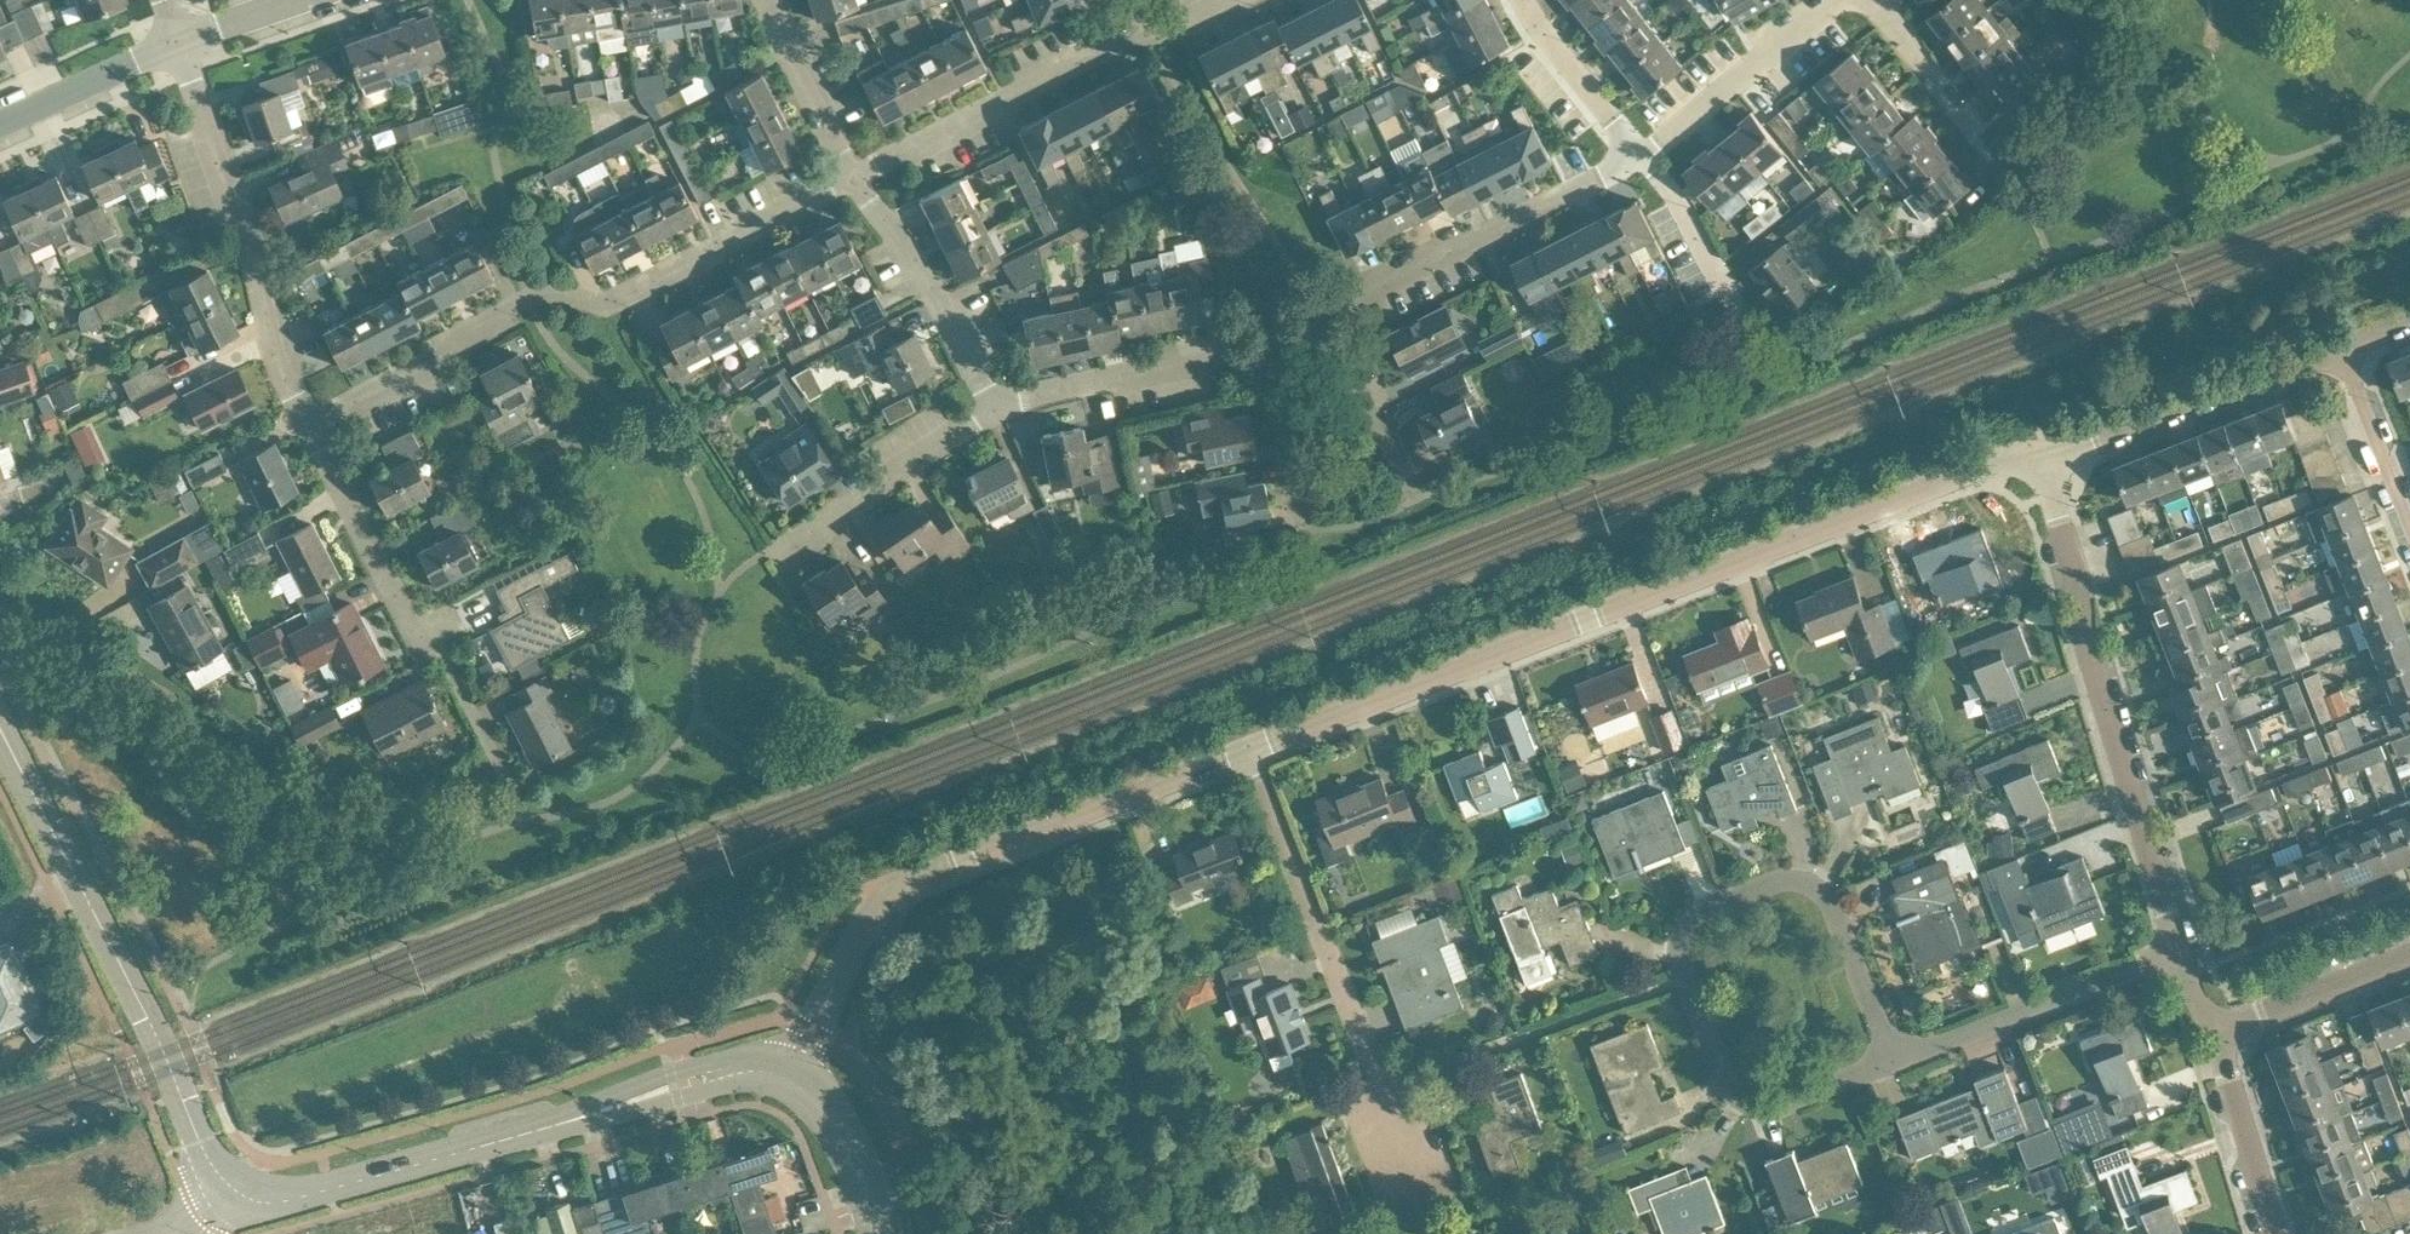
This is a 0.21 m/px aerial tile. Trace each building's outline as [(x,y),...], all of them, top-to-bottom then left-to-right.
[(12,14),(24,8),(21,0),(5,0),(12,14)] [(124,0),(78,0),(84,18),(125,3),(125,2),(126,2),(126,1),(125,2),(124,0)] [(561,0),(531,0),(537,35),(547,34),(550,48),(569,45),(561,0)] [(591,0),(561,0),(569,45),(598,39),(591,0)] [(620,0),(591,0),(598,39),(625,34),(620,0)] [(651,0),(620,0),(625,34),(627,34),(629,45),(657,39),(654,24),(655,24),(651,0)] [(680,0),(651,0),(655,24),(683,19),(680,0)] [(709,0),(680,0),(683,19),(712,14),(709,0)] [(712,14),(741,8),(739,0),(709,0),(712,14)] [(856,0),(809,0),(815,19),(858,5),(856,0)] [(917,0),(898,0),(888,3),(893,17),(920,8),(917,0)] [(920,8),(947,0),(917,0),(920,8)] [(965,10),(978,5),(976,0),(961,0),(965,10)] [(1033,9),(1000,23),(1005,35),(1020,29),(1023,35),(1035,29),(1033,24),(1076,6),(1073,0),(1030,0),(1033,9)] [(1325,0),(1320,0),(1314,3),(1316,6),(1301,13),(1330,71),(1342,65),(1331,44),(1345,38),(1325,0)] [(1345,38),(1358,31),(1369,52),(1379,46),(1357,0),(1325,0),(1345,38)] [(1442,2),(1421,12),(1427,24),(1473,0),(1441,0),(1442,2)] [(1487,0),(1473,0),(1427,24),(1432,34),(1453,24),(1460,38),(1500,17),(1495,7),(1492,8),(1487,0)] [(1619,0),(1575,0),(1569,5),(1572,3),(1589,24),(1619,0)] [(1645,17),(1632,0),(1619,0),(1589,24),(1599,37),(1596,39),(1605,51),(1645,17)] [(1698,9),(1709,0),(1691,0),(1698,9)] [(1710,0),(1709,0),(1698,9),(1712,26),(1723,17),(1710,0)] [(1762,3),(1761,0),(1727,0),(1738,20),(1750,13),(1749,10),(1762,3)] [(1985,8),(1978,0),(1949,0),(1928,17),(1937,28),(1939,26),(1949,38),(1985,8)] [(2061,0),(2044,0),(2059,23),(2071,14),(2061,0)] [(893,17),(888,3),(861,12),(866,26),(893,17)] [(32,4),(24,8),(12,14),(24,40),(44,31),(32,4)] [(1963,61),(2010,24),(2004,16),(1996,22),(1985,8),(1949,38),(1959,51),(1956,53),(1963,61)] [(401,23),(416,64),(420,74),(432,70),(434,69),(435,68),(436,66),(436,65),(436,63),(434,57),(444,54),(430,12),(415,18),(414,14),(400,19),(401,23)] [(866,26),(861,12),(834,20),(839,35),(840,35),(840,34),(866,26)] [(1330,71),(1301,13),(1287,21),(1286,17),(1276,22),(1271,14),(1290,53),(1295,63),(1309,56),(1319,77),(1330,71)] [(1290,53),(1271,14),(1260,19),(1262,22),(1248,30),(1277,87),(1288,82),(1277,60),(1290,53)] [(2088,40),(2071,14),(2059,23),(2076,48),(2088,40)] [(1506,28),(1500,17),(1460,38),(1467,51),(1447,61),(1453,73),(1510,44),(1502,29),(1506,28)] [(1625,69),(1663,38),(1645,17),(1605,51),(1606,51),(1608,48),(1625,69)] [(416,64),(401,23),(375,31),(390,73),(416,64)] [(1984,83),(2021,53),(2009,39),(2017,33),(2010,24),(1963,61),(1973,74),(1975,71),(1984,83)] [(966,29),(938,43),(959,82),(986,68),(966,29)] [(1277,87),(1248,30),(1233,37),(1232,34),(1221,39),(1241,78),(1255,71),(1266,93),(1277,87)] [(390,73),(375,31),(346,42),(365,95),(393,86),(390,73)] [(1683,63),(1663,38),(1625,69),(1636,82),(1633,85),(1642,96),(1683,63)] [(1241,78),(1221,39),(1211,44),(1213,47),(1198,55),(1227,113),(1238,107),(1227,85),(1241,78)] [(959,82),(938,43),(913,56),(933,95),(959,82)] [(1815,83),(1835,107),(1872,76),(1875,74),(1866,62),(1864,65),(1853,52),(1815,83)] [(2033,68),(2021,53),(1984,83),(1995,96),(1992,98),(2001,109),(2049,71),(2041,61),(2033,68)] [(933,95),(913,56),(889,68),(883,58),(908,108),(933,95)] [(908,108),(883,58),(856,71),(882,122),(908,108)] [(734,61),(722,68),(729,81),(742,74),(734,61)] [(1412,63),(1399,69),(1404,78),(1424,86),(1412,63)] [(1127,68),(1116,74),(1136,111),(1148,105),(1160,128),(1172,122),(1143,64),(1128,72),(1127,68)] [(729,81),(722,68),(709,75),(704,72),(693,77),(695,83),(702,95),(729,81)] [(271,137),(277,135),(276,133),(291,128),(279,92),(298,85),(293,71),(261,82),(265,96),(242,104),(255,140),(271,135),(271,137)] [(724,91),(739,120),(776,101),(761,72),(724,91)] [(1136,111),(1116,74),(1106,79),(1107,82),(1093,90),(1122,146),(1132,141),(1121,119),(1136,111)] [(624,99),(620,75),(604,77),(608,101),(624,99)] [(1891,99),(1872,76),(1835,107),(1853,129),(1891,99)] [(594,94),(591,79),(575,82),(578,97),(594,94)] [(695,83),(669,96),(676,109),(702,95),(695,83)] [(1401,84),(1390,89),(1399,103),(1421,93),(1401,84)] [(569,88),(548,92),(551,109),(572,105),(569,88)] [(1277,89),(1261,97),(1264,104),(1281,137),(1295,129),(1279,97),(1280,96),(1277,89)] [(1122,146),(1093,90),(1079,97),(1077,94),(1067,99),(1086,137),(1099,130),(1111,152),(1122,146)] [(1385,91),(1367,100),(1372,111),(1390,102),(1385,91)] [(656,120),(676,109),(669,96),(667,97),(666,93),(652,94),(643,102),(656,120)] [(1086,137),(1067,99),(1057,104),(1058,107),(1045,114),(1043,111),(1042,112),(1062,150),(1073,171),(1084,166),(1072,144),(1086,137)] [(1879,145),(1908,120),(1891,99),(1853,129),(1871,151),(1879,145)] [(788,125),(776,101),(739,120),(752,144),(788,125)] [(1523,103),(1511,109),(1522,131),(1508,138),(1528,177),(1539,172),(1537,169),(1552,161),(1523,103)] [(447,108),(433,113),(434,114),(438,128),(441,136),(454,131),(452,123),(447,108)] [(1784,152),(1751,111),(1740,120),(1742,123),(1730,133),(1761,170),(1784,152)] [(1062,150),(1042,112),(1032,117),(1034,120),(1019,128),(1048,184),(1059,178),(1048,157),(1062,150)] [(1768,121),(1788,145),(1799,136),(1780,112),(1768,121)] [(438,128),(434,114),(433,113),(406,122),(411,137),(438,128)] [(1916,114),(1908,120),(1879,145),(1897,167),(1935,138),(1938,135),(1929,124),(1926,126),(1916,114)] [(669,143),(673,153),(686,146),(672,119),(660,126),(669,143)] [(622,134),(625,140),(628,146),(654,133),(648,120),(622,134)] [(398,141),(411,137),(406,122),(393,126),(398,141)] [(1528,177),(1508,138),(1496,144),(1485,123),(1473,129),(1502,186),(1516,179),(1518,182),(1528,177)] [(802,151),(788,125),(752,144),(739,151),(752,176),(802,151)] [(1502,186),(1473,129),(1462,135),(1473,156),(1460,163),(1479,202),(1490,197),(1488,194),(1502,186)] [(368,152),(381,144),(373,130),(360,138),(368,152)] [(1761,170),(1730,133),(1708,151),(1706,148),(1705,148),(1738,189),(1761,170)] [(602,159),(628,146),(625,140),(621,134),(596,147),(602,159)] [(1810,150),(1799,136),(1788,145),(1799,159),(1810,150)] [(1202,150),(1196,137),(1183,144),(1190,156),(1202,150)] [(118,138),(104,144),(124,185),(136,210),(151,204),(139,178),(148,174),(153,183),(169,176),(153,141),(139,148),(135,139),(121,145),(118,138)] [(1954,161),(1935,138),(1897,167),(1916,191),(1954,161)] [(289,218),(343,194),(333,171),(346,165),(336,141),(298,157),(304,172),(274,184),(289,218)] [(695,142),(686,146),(673,153),(682,170),(686,178),(699,171),(691,155),(700,151),(695,142)] [(124,185),(104,144),(93,150),(96,157),(82,163),(98,197),(124,185)] [(576,173),(602,159),(596,147),(570,160),(576,173)] [(1479,202),(1460,163),(1446,170),(1435,148),(1424,154),(1453,211),(1467,204),(1469,207),(1479,202)] [(1738,189),(1705,148),(1695,157),(1697,160),(1685,170),(1715,207),(1738,189)] [(1011,167),(1019,182),(1027,177),(1030,176),(1016,149),(1003,156),(980,168),(986,180),(1011,167)] [(1453,211),(1424,154),(1422,151),(1397,163),(1405,179),(1406,179),(1426,218),(1436,213),(1434,210),(1448,203),(1452,212),(1453,211)] [(550,186),(576,173),(570,160),(543,174),(550,186)] [(1954,161),(1916,191),(1906,199),(1924,221),(1934,213),(1974,181),(1965,170),(1963,172),(1954,161)] [(1163,162),(1138,174),(1144,186),(1169,174),(1163,162)] [(1819,162),(1809,171),(1820,185),(1831,177),(1819,162)] [(1406,179),(1405,179),(1392,186),(1381,164),(1370,170),(1399,227),(1413,220),(1415,223),(1426,218),(1406,179)] [(1399,227),(1370,170),(1359,175),(1369,197),(1356,204),(1376,243),(1387,238),(1385,235),(1399,227)] [(712,197),(699,171),(686,178),(688,182),(699,204),(712,197)] [(644,178),(647,183),(672,230),(698,217),(679,180),(664,187),(656,172),(644,178)] [(1846,172),(1835,181),(1846,196),(1858,188),(1846,172)] [(39,175),(27,180),(46,223),(56,245),(69,239),(59,218),(73,212),(56,175),(42,181),(39,175)] [(1030,176),(1027,177),(1019,182),(1031,207),(1041,201),(1043,200),(1030,176)] [(919,198),(933,226),(973,205),(960,178),(919,198)] [(1799,201),(1815,189),(1805,178),(1790,190),(1799,201)] [(27,180),(14,186),(17,193),(3,199),(22,241),(9,247),(22,275),(36,268),(28,251),(54,240),(56,245),(46,223),(27,180)] [(461,183),(422,203),(429,216),(468,196),(461,183)] [(672,230),(647,183),(622,196),(646,243),(672,230)] [(1376,243),(1356,204),(1343,210),(1332,189),(1320,195),(1349,253),(1364,245),(1366,248),(1376,243)] [(646,243),(622,196),(619,191),(593,205),(620,256),(646,243)] [(1136,196),(1120,205),(1126,217),(1142,209),(1136,196)] [(1782,224),(1793,239),(1828,213),(1816,197),(1782,224)] [(1043,200),(1041,201),(1031,207),(1044,234),(1057,227),(1043,200)] [(1620,204),(1609,209),(1629,248),(1630,248),(1643,242),(1654,263),(1665,257),(1636,200),(1621,207),(1620,204)] [(1774,202),(1759,214),(1768,225),(1783,214),(1774,202)] [(404,229),(429,216),(422,203),(397,216),(404,229)] [(1870,227),(1881,218),(1869,203),(1858,212),(1870,227)] [(102,204),(87,210),(100,238),(103,237),(108,248),(120,243),(102,204)] [(620,256),(593,205),(580,211),(575,215),(573,219),(572,224),(574,229),(576,233),(574,234),(593,271),(620,256)] [(946,251),(986,230),(973,205),(933,226),(946,251)] [(1126,217),(1120,205),(1102,213),(1108,225),(1126,217)] [(1629,248),(1609,209),(1609,210),(1610,213),(1597,220),(1595,217),(1585,222),(1605,261),(1618,254),(1629,276),(1641,270),(1630,248),(1629,248)] [(100,238),(87,210),(75,216),(87,244),(100,238)] [(1753,237),(1768,225),(1759,214),(1744,226),(1753,237)] [(378,242),(404,229),(397,216),(371,229),(378,242)] [(1892,233),(1881,218),(1870,227),(1881,242),(1892,233)] [(839,220),(814,233),(834,274),(860,261),(839,220)] [(1605,261),(1585,222),(1574,227),(1576,230),(1562,238),(1591,295),(1602,290),(1591,268),(1605,261)] [(1083,223),(1066,231),(1072,243),(1089,235),(1083,223)] [(474,241),(449,254),(467,291),(494,278),(484,260),(497,253),(483,226),(470,233),(474,241)] [(352,256),(378,242),(371,229),(345,243),(352,256)] [(999,257),(986,230),(946,251),(959,277),(999,257)] [(1072,243),(1066,231),(1049,240),(1055,251),(1072,243)] [(834,274),(814,233),(787,247),(808,288),(834,274)] [(1591,295),(1562,238),(1548,245),(1546,242),(1535,247),(1555,286),(1569,279),(1580,301),(1591,295)] [(1193,241),(1176,245),(1179,259),(1196,255),(1193,241)] [(326,269),(352,256),(345,243),(319,256),(326,269)] [(1001,264),(1017,289),(1039,279),(1045,277),(1038,246),(1001,264)] [(1816,286),(1785,246),(1751,270),(1783,312),(1816,286)] [(0,251),(0,265),(7,281),(22,275),(9,247),(0,251)] [(808,288),(787,247),(761,260),(782,301),(808,288)] [(1555,286),(1535,247),(1525,252),(1527,255),(1512,263),(1541,321),(1553,315),(1542,293),(1555,286)] [(1193,272),(1180,275),(1175,249),(1159,252),(1164,278),(1174,323),(1203,316),(1198,296),(1213,292),(1206,259),(1191,263),(1193,272)] [(467,291),(449,254),(423,267),(442,304),(467,291)] [(299,283),(326,269),(319,256),(292,270),(299,283)] [(782,301),(761,260),(734,274),(743,291),(755,314),(782,301)] [(442,304),(423,267),(397,281),(402,289),(416,318),(442,304)] [(1145,329),(1136,284),(1121,287),(1117,267),(1102,270),(1108,300),(1109,300),(1117,335),(1117,334),(1145,329)] [(159,293),(167,309),(174,324),(221,300),(207,270),(159,293)] [(1174,323),(1164,278),(1136,284),(1145,329),(1174,323)] [(755,314),(743,291),(739,283),(713,295),(735,337),(760,324),(755,314)] [(1679,283),(1654,296),(1665,319),(1690,306),(1679,283)] [(97,304),(105,320),(144,301),(136,284),(97,304)] [(420,326),(416,318),(402,289),(376,302),(395,339),(420,326)] [(850,307),(855,317),(860,327),(886,314),(876,294),(850,307)] [(735,337),(713,295),(688,309),(709,350),(735,337)] [(237,331),(221,300),(174,324),(175,325),(187,319),(194,334),(182,339),(189,354),(237,331)] [(1117,335),(1109,300),(1108,300),(1081,306),(1090,350),(1119,344),(1117,334),(1117,335)] [(395,339),(376,302),(350,316),(369,353),(395,339)] [(84,330),(105,320),(97,304),(82,311),(80,314),(80,318),(80,322),(81,326),(84,330)] [(1467,346),(1446,305),(1390,333),(1411,374),(1467,346)] [(1090,350),(1081,306),(1052,312),(1062,356),(1090,350)] [(709,350),(688,309),(661,322),(671,341),(657,348),(673,378),(687,371),(683,363),(709,350)] [(1062,356),(1052,312),(1023,318),(1033,363),(1062,356)] [(342,367),(369,353),(350,316),(323,330),(342,367)] [(829,330),(831,334),(834,340),(860,327),(855,317),(829,330)] [(1481,340),(1490,357),(1522,341),(1514,324),(1481,340)] [(878,326),(852,339),(838,347),(852,375),(867,368),(884,359),(898,387),(932,369),(913,332),(888,345),(878,326)] [(834,340),(831,334),(829,330),(803,343),(809,354),(826,346),(825,345),(834,340)] [(809,354),(803,343),(786,352),(792,363),(809,354)] [(1557,348),(1535,358),(1544,378),(1566,368),(1557,348)] [(495,393),(478,402),(493,432),(501,448),(534,431),(525,415),(519,402),(536,393),(528,377),(530,376),(518,352),(481,372),(487,384),(490,382),(495,393)] [(2391,362),(2391,360),(2390,360),(2403,395),(2404,394),(2403,393),(2409,390),(2409,354),(2391,362)] [(763,357),(747,367),(753,378),(770,368),(763,357)] [(25,360),(0,369),(0,402),(35,390),(25,360)] [(124,381),(132,398),(135,397),(170,380),(172,379),(163,362),(127,379),(124,381)] [(778,393),(791,412),(808,402),(783,366),(752,387),(763,403),(778,393)] [(753,378),(747,367),(731,377),(737,387),(753,378)] [(184,394),(201,428),(254,403),(236,368),(184,394)] [(1476,400),(1463,372),(1433,387),(1442,405),(1421,416),(1437,448),(1450,442),(1456,455),(1485,441),(1478,428),(1480,427),(1469,404),(1476,400)] [(170,380),(135,397),(144,416),(179,399),(170,380)] [(817,382),(801,390),(808,398),(822,391),(817,382)] [(48,394),(38,399),(49,425),(60,420),(61,420),(48,394)] [(63,418),(77,409),(69,397),(55,406),(63,418)] [(883,409),(888,420),(910,408),(904,398),(883,409)] [(2025,402),(2029,415),(2037,412),(2033,399),(2025,402)] [(2295,437),(2292,430),(2287,416),(2281,402),(2254,413),(2267,448),(2295,437)] [(1181,412),(1188,445),(1203,442),(1207,461),(1254,451),(1246,413),(1222,418),(1219,404),(1181,412)] [(2292,430),(2321,418),(2316,405),(2287,416),(2292,430)] [(2274,465),(2267,448),(2254,413),(2226,424),(2247,476),(2274,465)] [(2298,443),(2326,432),(2321,418),(2292,430),(2295,437),(2296,437),(2298,443)] [(89,422),(70,431),(77,446),(96,438),(89,422)] [(34,495),(19,456),(14,458),(1,424),(0,424),(0,508),(34,495)] [(2247,476),(2226,424),(2199,434),(2212,469),(2219,486),(2247,476)] [(836,470),(805,425),(783,439),(790,449),(763,466),(787,503),(836,470)] [(1042,434),(1053,485),(1082,479),(1085,491),(1117,484),(1107,435),(1105,435),(1106,439),(1084,443),(1080,427),(1042,434)] [(387,510),(428,489),(412,458),(423,452),(411,430),(381,445),(392,466),(371,478),(387,510)] [(2303,456),(2331,445),(2326,432),(2298,443),(2303,456)] [(2212,469),(2199,434),(2171,445),(2185,479),(2212,469)] [(239,460),(262,508),(297,491),(274,443),(239,460)] [(2185,479),(2171,445),(2144,456),(2157,490),(2185,479)] [(2308,469),(2337,458),(2331,445),(2303,456),(2308,469)] [(184,470),(192,486),(227,469),(219,453),(184,470)] [(1148,454),(1128,458),(1135,489),(1155,485),(1148,454)] [(2157,490),(2144,456),(2116,466),(2129,500),(2157,490)] [(967,477),(987,517),(1011,505),(1015,512),(1030,505),(1006,457),(967,477)] [(2313,483),(2342,472),(2337,458),(2308,469),(2313,483)] [(1223,508),(1227,527),(1223,528),(1226,542),(1257,536),(1254,521),(1268,518),(1260,480),(1236,485),(1233,471),(1195,479),(1202,512),(1223,508)] [(2348,488),(2342,472),(2313,483),(2320,499),(2348,488)] [(128,517),(147,529),(173,491),(154,478),(128,517)] [(2308,488),(2284,497),(2287,504),(2291,503),(2292,505),(2293,510),(2314,502),(2308,488)] [(2320,507),(2331,535),(2364,522),(2353,494),(2320,507)] [(2293,510),(2292,505),(2291,503),(2287,504),(2284,497),(2265,505),(2270,519),(2293,510)] [(436,583),(476,562),(460,531),(474,524),(461,500),(430,516),(438,531),(443,528),(447,536),(419,550),(436,583)] [(97,527),(104,515),(82,501),(75,513),(71,510),(48,545),(107,583),(130,548),(97,527)] [(2232,518),(2229,519),(2231,526),(2235,525),(2238,531),(2264,521),(2256,501),(2229,511),(2232,518)] [(872,528),(889,553),(892,551),(905,571),(936,549),(943,560),(951,553),(957,560),(973,549),(945,507),(930,517),(927,513),(921,516),(913,504),(892,518),(890,516),(872,528)] [(1032,512),(1047,544),(1061,536),(1046,506),(1032,512)] [(2108,515),(2113,530),(2137,521),(2131,506),(2108,515)] [(2238,531),(2235,525),(2231,526),(2229,519),(2225,520),(2220,506),(2201,513),(2212,541),(2238,531)] [(2142,536),(2137,521),(2113,530),(2119,545),(2142,536)] [(2375,549),(2364,522),(2331,535),(2342,562),(2375,549)] [(296,597),(303,611),(328,598),(322,585),(339,577),(311,523),(278,540),(305,593),(296,597)] [(2256,556),(2260,563),(2273,558),(2271,552),(2281,548),(2277,537),(2281,535),(2276,524),(2248,535),(2256,556)] [(1930,576),(1940,604),(1944,603),(1943,600),(1970,590),(1973,599),(2005,586),(1982,527),(1951,540),(1960,565),(1930,576)] [(266,547),(258,531),(224,549),(231,564),(266,547)] [(2199,531),(2175,540),(2178,547),(2181,546),(2184,553),(2182,553),(2183,554),(2205,545),(2199,531)] [(2149,533),(2142,536),(2119,545),(2124,559),(2154,548),(2149,533)] [(140,563),(152,584),(194,560),(182,539),(140,563)] [(2223,546),(2234,573),(2252,565),(2241,539),(2223,546)] [(2184,553),(2181,546),(2178,547),(2175,540),(2154,548),(2160,562),(2183,554),(2182,553),(2184,553)] [(2160,562),(2154,548),(2124,559),(2130,574),(2160,562)] [(2385,577),(2375,549),(2342,562),(2353,590),(2385,577)] [(567,637),(542,589),(541,587),(578,568),(569,552),(496,590),(512,619),(492,629),(512,666),(517,663),(535,654),(567,637)] [(2275,564),(2273,558),(2260,563),(2261,567),(2270,590),(2284,585),(2283,584),(2299,578),(2291,557),(2275,564)] [(823,568),(802,581),(828,620),(848,607),(856,620),(885,601),(874,583),(863,567),(850,575),(841,560),(825,571),(823,568)] [(2140,577),(2151,605),(2191,588),(2180,561),(2140,577)] [(2241,575),(2249,597),(2262,592),(2254,570),(2241,575)] [(1804,619),(1806,624),(1808,623),(1813,636),(1846,623),(1859,657),(1895,643),(1880,604),(1865,609),(1853,577),(1832,585),(1834,588),(1820,594),(1819,593),(1800,600),(1806,618),(1804,619)] [(2396,604),(2385,577),(2353,590),(2363,617),(2396,604)] [(229,662),(187,585),(150,606),(151,607),(156,604),(180,647),(175,650),(193,682),(199,685),(210,679),(210,672),(229,662)] [(2292,606),(2284,585),(2270,590),(2279,611),(2292,606)] [(143,609),(161,597),(155,588),(137,599),(143,609)] [(2202,616),(2191,588),(2151,605),(2162,632),(2202,616)] [(2271,614),(2262,592),(2249,597),(2258,619),(2271,614)] [(2334,595),(2309,602),(2313,613),(2338,606),(2334,595)] [(382,663),(351,602),(289,634),(307,668),(330,656),(344,682),(358,675),(359,678),(364,675),(363,673),(382,663)] [(2407,631),(2396,604),(2363,617),(2374,644),(2407,631)] [(915,650),(930,641),(910,611),(895,620),(915,650)] [(2208,630),(2202,616),(2162,632),(2173,658),(2214,642),(2230,636),(2225,623),(2208,630)] [(1690,670),(1692,675),(1694,674),(1700,688),(1751,669),(1752,671),(1769,664),(1755,628),(1752,629),(1747,618),(1717,630),(1722,641),(1686,654),(1692,669),(1690,670)] [(2293,618),(2279,623),(2288,645),(2288,646),(2302,641),(2293,618)] [(2288,645),(2279,623),(2265,629),(2273,650),(2288,645)] [(2019,624),(1960,647),(1972,677),(1982,674),(1992,701),(1989,702),(1983,704),(1993,729),(2022,718),(2014,697),(2018,695),(2007,665),(2031,655),(2019,624)] [(248,641),(261,667),(288,653),(273,627),(248,641)] [(2407,631),(2374,644),(2385,671),(2409,661),(2409,639),(2407,631)] [(2310,661),(2302,641),(2288,646),(2296,666),(2310,661)] [(2184,686),(2225,670),(2234,666),(2228,651),(2219,655),(2214,642),(2173,658),(2184,686)] [(2296,666),(2288,646),(2288,645),(2273,650),(2282,672),(2296,666)] [(2305,678),(2313,699),(2327,694),(2320,678),(2358,663),(2354,652),(2316,668),(2318,672),(2305,678)] [(535,654),(517,663),(523,675),(542,666),(535,654)] [(2385,671),(2395,699),(2409,693),(2409,661),(2385,671)] [(1577,684),(1593,723),(1649,701),(1634,662),(1604,673),(1605,677),(1580,687),(1579,683),(1577,684)] [(2236,697),(2225,670),(2184,686),(2172,690),(2183,718),(2224,702),(2236,697)] [(1763,692),(1772,714),(1802,702),(1790,671),(1773,678),(1776,687),(1763,692)] [(551,690),(544,676),(514,692),(521,705),(507,712),(518,734),(519,733),(525,743),(523,744),(534,764),(569,746),(543,694),(551,690)] [(2339,686),(2347,707),(2370,698),(2362,678),(2339,686)] [(2283,684),(2292,706),(2306,701),(2297,679),(2283,684)] [(363,710),(386,756),(444,726),(434,705),(435,704),(433,700),(432,701),(421,680),(363,710)] [(2337,690),(2327,694),(2313,699),(2322,720),(2335,715),(2345,711),(2337,690)] [(2395,699),(2376,706),(2386,734),(2406,726),(2409,725),(2409,693),(2395,699)] [(2315,723),(2306,701),(2292,706),(2301,729),(2315,723)] [(2235,729),(2224,702),(2183,718),(2194,745),(2235,729)] [(338,724),(330,706),(291,726),(300,743),(338,724)] [(1503,743),(1510,760),(1536,750),(1520,706),(1486,719),(1497,745),(1503,743)] [(1673,710),(1654,717),(1667,750),(1686,743),(1673,710)] [(1833,758),(1814,765),(1824,788),(1842,781),(1851,804),(1867,798),(1865,791),(1870,789),(1871,791),(1883,786),(1887,798),(1922,784),(1907,744),(1893,749),(1880,715),(1824,736),(1833,758)] [(2248,724),(2235,729),(2194,745),(2205,773),(2246,757),(2259,752),(2248,724)] [(2340,726),(2326,731),(2335,754),(2348,749),(2340,726)] [(2393,740),(2399,756),(2409,752),(2409,733),(2393,740)] [(2318,734),(2305,740),(2314,762),(2327,757),(2318,734)] [(2049,738),(1977,767),(1984,786),(2000,780),(2004,792),(2011,789),(2022,817),(2018,819),(2027,841),(2056,829),(2036,780),(2061,770),(2049,738)] [(1729,778),(1706,787),(1723,829),(1738,823),(1739,825),(1742,823),(1745,830),(1746,829),(1743,821),(1778,807),(1781,815),(1797,809),(1772,743),(1724,763),(1729,778)] [(2382,743),(2360,752),(2362,759),(2365,758),(2368,765),(2387,758),(2382,743)] [(1445,764),(1458,800),(1477,793),(1483,810),(1518,797),(1504,761),(1487,767),(1480,750),(1445,764)] [(2368,765),(2365,758),(2362,759),(2360,752),(2338,760),(2344,775),(2368,765)] [(2257,784),(2246,757),(2205,773),(2216,800),(2257,784)] [(2396,767),(2400,777),(2409,773),(2409,766),(2409,762),(2396,767)] [(2327,764),(2304,774),(2307,781),(2310,779),(2312,786),(2333,778),(2327,764)] [(2289,796),(2312,786),(2310,779),(2307,781),(2304,774),(2283,782),(2289,796)] [(1330,864),(1352,856),(1346,841),(1396,822),(1400,830),(1417,823),(1404,789),(1389,795),(1382,777),(1351,790),(1350,787),(1319,799),(1330,830),(1319,834),(1330,864)] [(2272,787),(2255,794),(2258,801),(2255,801),(2258,810),(2258,811),(2279,803),(2272,787)] [(1620,807),(1593,818),(1615,875),(1631,869),(1630,864),(1638,861),(1642,870),(1645,869),(1641,860),(1669,849),(1671,854),(1687,847),(1677,824),(1664,790),(1620,807)] [(2258,810),(2255,801),(2258,801),(2255,794),(2222,808),(2228,823),(2258,811),(2258,810)] [(2387,822),(2402,861),(2409,858),(2409,813),(2387,822)] [(2375,872),(2360,832),(2354,818),(2327,829),(2332,843),(2347,882),(2375,872)] [(2402,861),(2387,822),(2360,832),(2375,872),(2402,861)] [(9,844),(0,825),(0,848),(9,844)] [(1182,868),(1167,874),(1178,902),(1194,896),(1190,888),(1246,866),(1243,857),(1245,856),(1243,851),(1241,853),(1233,833),(1176,854),(1182,868)] [(2347,882),(2332,843),(2306,853),(2321,892),(2347,882)] [(2321,892),(2306,853),(2279,864),(2294,903),(2321,892)] [(2018,857),(1988,869),(1995,887),(1999,885),(2019,934),(2040,926),(2045,938),(2074,926),(2105,914),(2083,855),(2051,867),(2055,877),(2030,886),(2018,857)] [(1899,891),(1892,894),(1899,910),(1903,908),(1906,916),(1897,920),(1899,923),(1908,919),(1919,947),(1914,949),(1920,965),(1959,949),(1977,942),(1961,898),(1950,870),(1945,859),(1894,880),(1899,891)] [(2294,903),(2279,864),(2249,876),(2265,915),(2266,915),(2266,914),(2294,903)] [(1493,895),(1518,959),(1528,983),(1553,973),(1543,947),(1562,940),(1571,965),(1600,954),(1580,902),(1561,910),(1552,886),(1524,898),(1519,885),(1493,895)] [(1399,921),(1420,917),(1418,906),(1397,909),(1399,921)] [(1449,941),(1439,914),(1373,940),(1383,964),(1378,966),(1380,970),(1384,968),(1407,1027),(1464,1005),(1441,945),(1449,941)] [(0,951),(0,1028),(35,1013),(8,948),(0,951)] [(1260,978),(1230,989),(1241,1019),(1255,1014),(1276,1068),(1294,1061),(1289,1048),(1309,1040),(1302,1021),(1301,1020),(1297,1009),(1300,1007),(1291,983),(1265,993),(1260,978)] [(2397,998),(2409,1029),(2409,993),(2397,998)] [(2397,998),(2371,1009),(2384,1042),(2409,1032),(2409,1029),(2397,998)] [(2348,1018),(2359,1047),(2368,1044),(2369,1045),(2376,1043),(2364,1012),(2348,1018)] [(52,1027),(47,1020),(42,1013),(23,1026),(28,1032),(34,1040),(52,1027)] [(2081,1040),(2093,1071),(2102,1067),(2113,1096),(2110,1097),(2111,1100),(2112,1100),(2118,1117),(2149,1105),(2142,1086),(2138,1088),(2127,1059),(2152,1049),(2140,1018),(2081,1040)] [(1591,1044),(1625,1132),(1682,1110),(1675,1094),(1662,1099),(1654,1078),(1647,1081),(1644,1073),(1664,1065),(1648,1022),(1591,1044)] [(2270,1050),(2280,1076),(2319,1061),(2309,1033),(2269,1049),(2270,1050)] [(2383,1061),(2376,1043),(2369,1045),(2368,1044),(2359,1047),(2367,1067),(2383,1061)] [(2330,1088),(2319,1061),(2280,1076),(2291,1103),(2330,1088)] [(1897,1117),(1913,1158),(1941,1147),(1940,1144),(1975,1131),(1980,1144),(2028,1125),(2005,1067),(1975,1079),(1979,1090),(1966,1095),(1964,1091),(1924,1107),(1925,1110),(1900,1120),(1899,1117),(1897,1117)] [(2368,1071),(2353,1074),(2356,1089),(2371,1086),(2368,1071)] [(2373,1077),(2382,1099),(2396,1094),(2387,1071),(2373,1077)] [(1494,1175),(1521,1165),(1511,1138),(1542,1127),(1522,1072),(1464,1094),(1469,1109),(1489,1102),(1494,1114),(1474,1121),(1494,1175)] [(2341,1115),(2330,1088),(2291,1103),(2302,1130),(2341,1115)] [(2404,1115),(2396,1094),(2382,1099),(2390,1121),(2404,1115)] [(2103,1104),(2056,1122),(2067,1152),(2115,1133),(2103,1104)] [(2354,1110),(2341,1115),(2302,1130),(2313,1158),(2365,1138),(2354,1110)] [(1312,1129),(1283,1139),(1289,1154),(1309,1208),(1315,1226),(1318,1233),(1329,1229),(1359,1218),(1342,1173),(1344,1172),(1331,1135),(1328,1136),(1323,1122),(1311,1126),(1312,1129)] [(2403,1153),(2409,1151),(2409,1130),(2408,1126),(2395,1131),(2403,1153)] [(2376,1164),(2365,1138),(2313,1158),(2323,1184),(2362,1170),(2376,1164)] [(1594,1149),(1599,1162),(1627,1151),(1622,1139),(1594,1149)] [(1766,1160),(1790,1221),(1818,1209),(1815,1201),(1864,1182),(1848,1142),(1846,1142),(1846,1143),(1815,1156),(1816,1159),(1803,1164),(1802,1161),(1798,1162),(1794,1151),(1795,1150),(1794,1149),(1766,1160)] [(719,1161),(727,1188),(729,1188),(733,1200),(744,1233),(775,1233),(757,1180),(776,1174),(767,1145),(719,1161)] [(2095,1158),(2102,1176),(2107,1174),(2122,1213),(2133,1209),(2138,1222),(2148,1218),(2154,1233),(2182,1233),(2173,1210),(2198,1200),(2186,1169),(2143,1185),(2128,1145),(2095,1158)] [(719,1161),(670,1176),(679,1204),(709,1194),(712,1204),(731,1198),(727,1188),(719,1161)] [(1630,1188),(1639,1212),(1655,1206),(1666,1233),(1696,1233),(1726,1222),(1707,1174),(1692,1179),(1687,1165),(1630,1188)] [(2373,1198),(2362,1170),(2323,1184),(2334,1212),(2334,1213),(2345,1209),(2357,1204),(2371,1199),(2373,1198)] [(593,1201),(599,1219),(604,1233),(633,1233),(634,1233),(629,1220),(645,1215),(679,1204),(670,1176),(593,1201)] [(2399,1188),(2409,1214),(2409,1183),(2399,1188)] [(767,1192),(772,1207),(797,1199),(793,1184),(767,1192)] [(809,1184),(805,1193),(812,1196),(816,1188),(809,1184)] [(2399,1188),(2385,1193),(2397,1223),(2409,1217),(2409,1214),(2399,1188)] [(2397,1223),(2385,1193),(2373,1198),(2371,1199),(2383,1228),(2397,1223)] [(2383,1228),(2371,1199),(2357,1204),(2363,1217),(2369,1233),(2383,1228)] [(545,1208),(553,1233),(579,1233),(568,1201),(545,1208)] [(2363,1217),(2357,1204),(2345,1209),(2350,1222),(2363,1217)] [(523,1228),(522,1206),(511,1206),(512,1229),(523,1228)] [(2007,1233),(2062,1233),(2057,1220),(2056,1220),(2055,1217),(2007,1233)] [(581,1225),(584,1233),(604,1233),(599,1219),(581,1225)]
